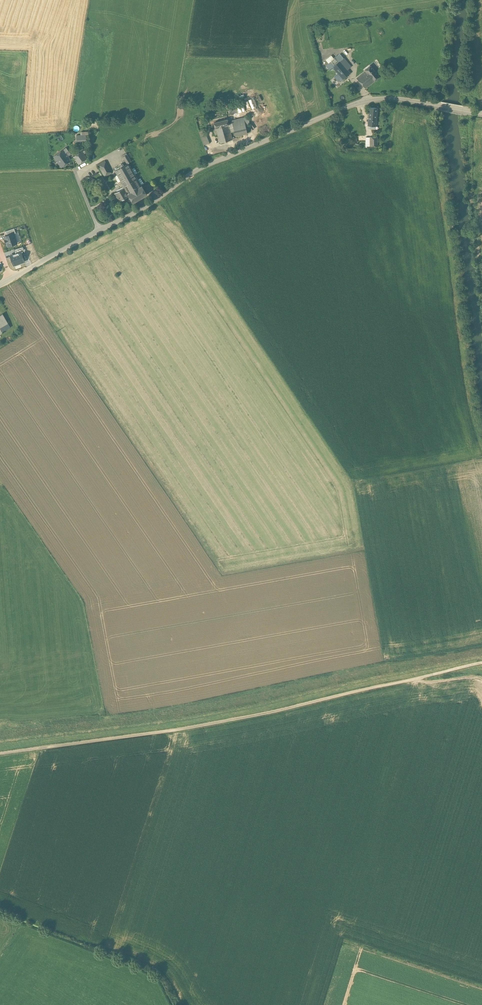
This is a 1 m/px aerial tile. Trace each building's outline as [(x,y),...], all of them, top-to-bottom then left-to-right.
[(340,54),(326,66),(330,70),(333,68),(332,67),(340,61),(341,61),(344,58),(340,54)] [(351,67),(344,58),(341,61),(348,70),(351,67)] [(341,61),(340,61),(332,67),(333,68),(338,74),(343,80),(351,73),(348,70),(341,61)] [(379,76),(370,65),(365,70),(366,71),(374,80),(379,76)] [(374,80),(366,71),(357,78),(366,89),(375,81),(374,80)] [(343,80),(338,74),(335,77),(340,82),(343,80)] [(377,108),(370,107),(368,125),(370,125),(370,128),(374,129),(377,108)] [(228,118),(215,122),(216,127),(229,124),(228,118)] [(229,124),(216,127),(220,142),(233,139),(231,131),(230,127),(229,124)] [(246,124),(233,127),(234,131),(235,136),(248,134),(247,130),(246,124)] [(209,143),(204,128),(199,130),(204,145),(209,143)] [(88,132),(81,132),(81,134),(77,135),(78,141),(83,140),(85,140),(84,134),(88,134),(88,132)] [(378,136),(369,136),(369,138),(369,145),(377,145),(378,136)] [(66,147),(54,156),(61,167),(71,160),(66,153),(68,151),(66,147)] [(81,151),(78,154),(79,156),(75,159),(79,164),(86,158),(81,151)] [(131,161),(127,154),(123,156),(127,163),(128,163),(131,161)] [(111,172),(105,161),(98,165),(105,177),(111,173),(112,173),(112,172),(111,172)] [(135,174),(128,163),(127,164),(127,163),(115,170),(124,187),(115,193),(114,193),(119,201),(129,196),(133,202),(147,194),(142,185),(142,186),(135,174)] [(14,228),(6,231),(7,235),(3,236),(7,247),(18,243),(14,233),(16,233),(14,228)] [(13,254),(10,255),(13,266),(25,262),(22,255),(25,254),(23,246),(15,249),(15,251),(12,253),(13,254)] [(0,315),(0,328),(8,323),(3,314),(0,315)] [(10,327),(8,323),(0,328),(0,333),(10,327)]
